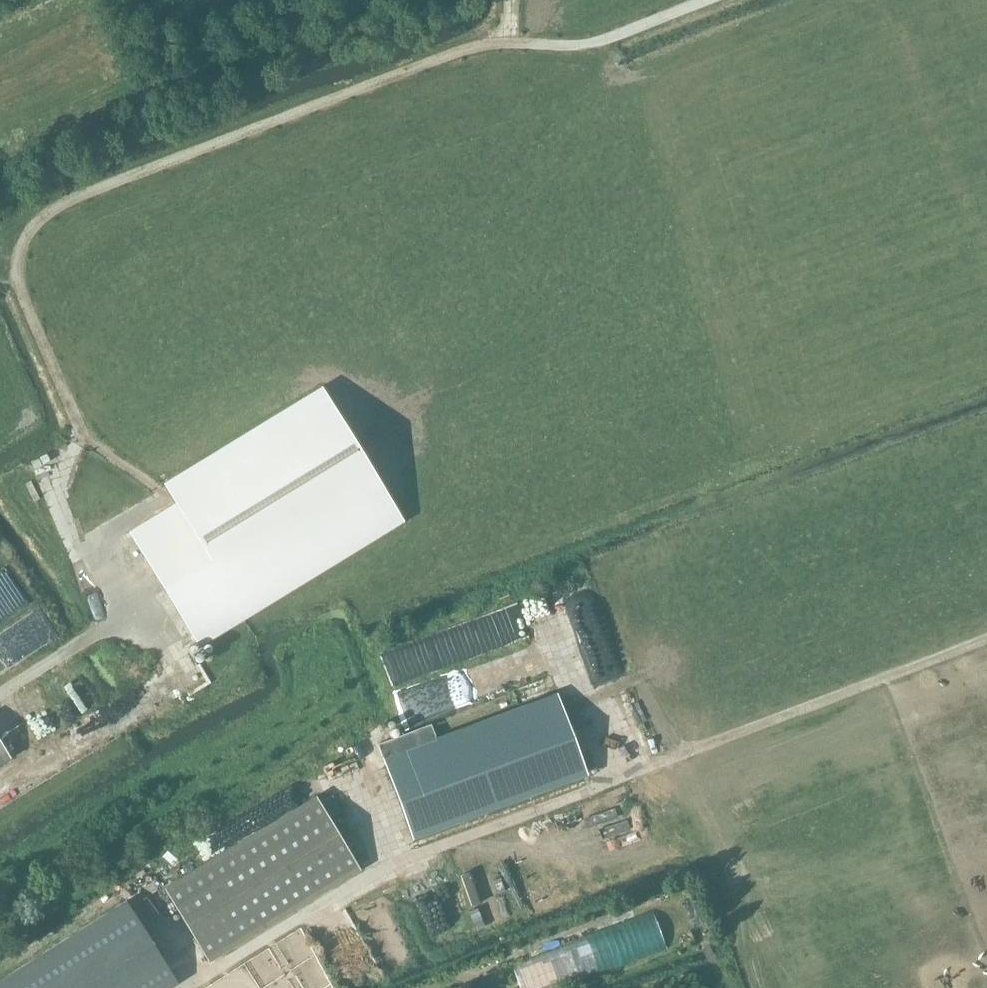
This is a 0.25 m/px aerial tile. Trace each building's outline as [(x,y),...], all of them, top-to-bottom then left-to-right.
[(176,503),(129,532),(198,644),(403,518),(323,387),(165,486),(176,503)] [(494,616),(374,651),(385,688),(405,683),(405,682),(505,654),(494,616)] [(431,724),(378,744),(412,838),(587,773),(558,694),(437,739),(431,724)] [(165,888),(209,961),(360,869),(316,797),(165,888)] [(0,980),(0,987),(170,987),(178,982),(127,901),(58,944),(0,980)] [(511,965),(520,987),(560,987),(668,948),(654,912),(511,965)]
